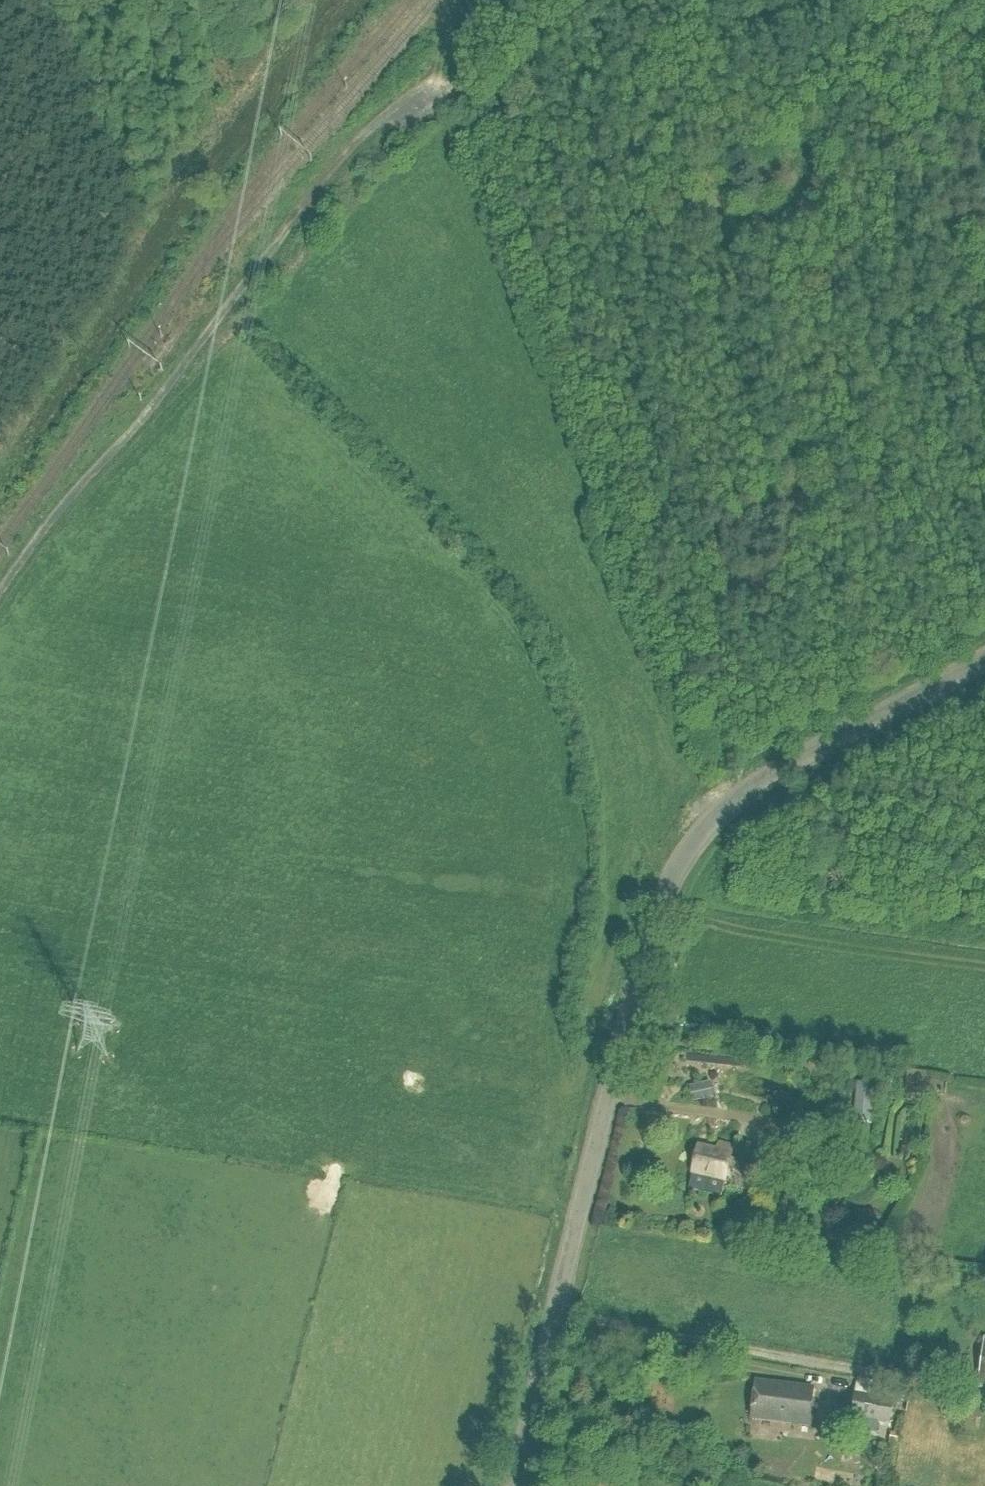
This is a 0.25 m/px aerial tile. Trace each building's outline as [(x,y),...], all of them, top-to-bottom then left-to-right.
[(690,1086),(693,1101),(713,1097),(710,1082),(690,1086)] [(871,1125),(875,1085),(856,1084),(853,1124),(871,1125)] [(734,1169),(736,1159),(729,1157),(732,1145),(716,1142),(715,1148),(697,1145),(689,1189),(722,1196),(727,1168),(734,1169)] [(897,1396),(899,1385),(857,1378),(850,1417),(891,1425),(894,1410),(907,1413),(909,1398),(897,1396)] [(809,1426),(814,1388),(757,1382),(752,1420),(809,1426)] [(890,1442),(897,1443),(899,1436),(891,1434),(890,1442)] [(846,1476),(847,1485),(863,1485),(862,1475),(846,1476)]
